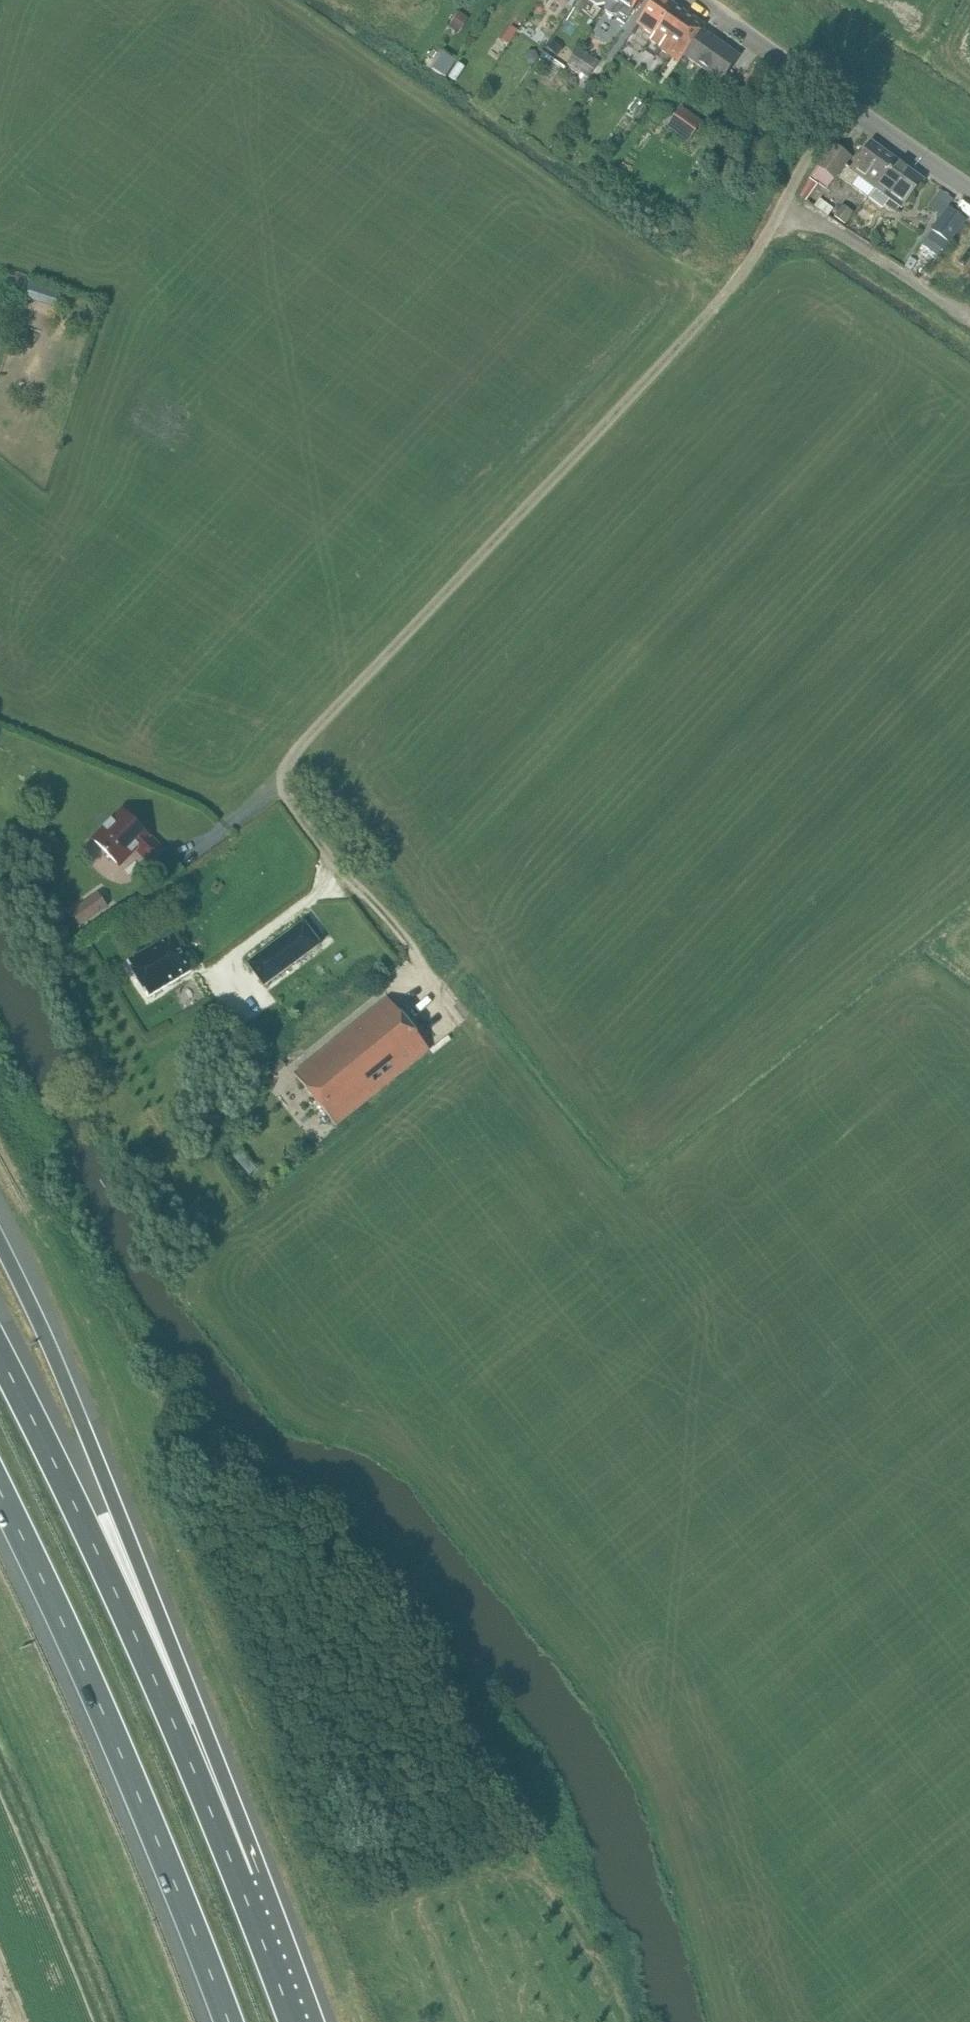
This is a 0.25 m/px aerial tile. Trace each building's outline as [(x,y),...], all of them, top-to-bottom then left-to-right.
[(604,5),(604,11),(606,15),(610,17),(615,17),(619,15),(626,20),(640,0),(608,0),(604,5)] [(685,55),(702,30),(705,27),(666,0),(654,0),(637,25),(652,36),(649,40),(680,62),(685,55)] [(728,72),(739,55),(702,30),(685,55),(688,58),(705,69),(721,80),(728,72)] [(590,79),(601,62),(578,48),(567,65),(590,79)] [(660,123),(668,111),(658,104),(650,116),(660,123)] [(689,141),(702,124),(682,109),(670,126),(689,141)] [(874,188),(894,160),(872,143),(851,171),(874,188)] [(835,179),(851,158),(833,145),(818,166),(835,179)] [(902,208),(922,180),(894,160),(874,188),(875,189),(867,200),(883,210),(886,206),(896,214),(901,208),(902,208)] [(939,257),(949,243),(966,220),(949,207),(921,244),(939,257)] [(62,295),(26,283),(22,297),(57,309),(62,295)] [(164,852),(123,812),(94,841),(119,867),(136,850),(151,865),(164,852)] [(264,986),(320,945),(304,923),(248,965),(264,986)] [(149,998),(191,973),(171,939),(128,964),(149,998)] [(337,1128),(431,1052),(389,1000),(295,1076),(337,1128)]
